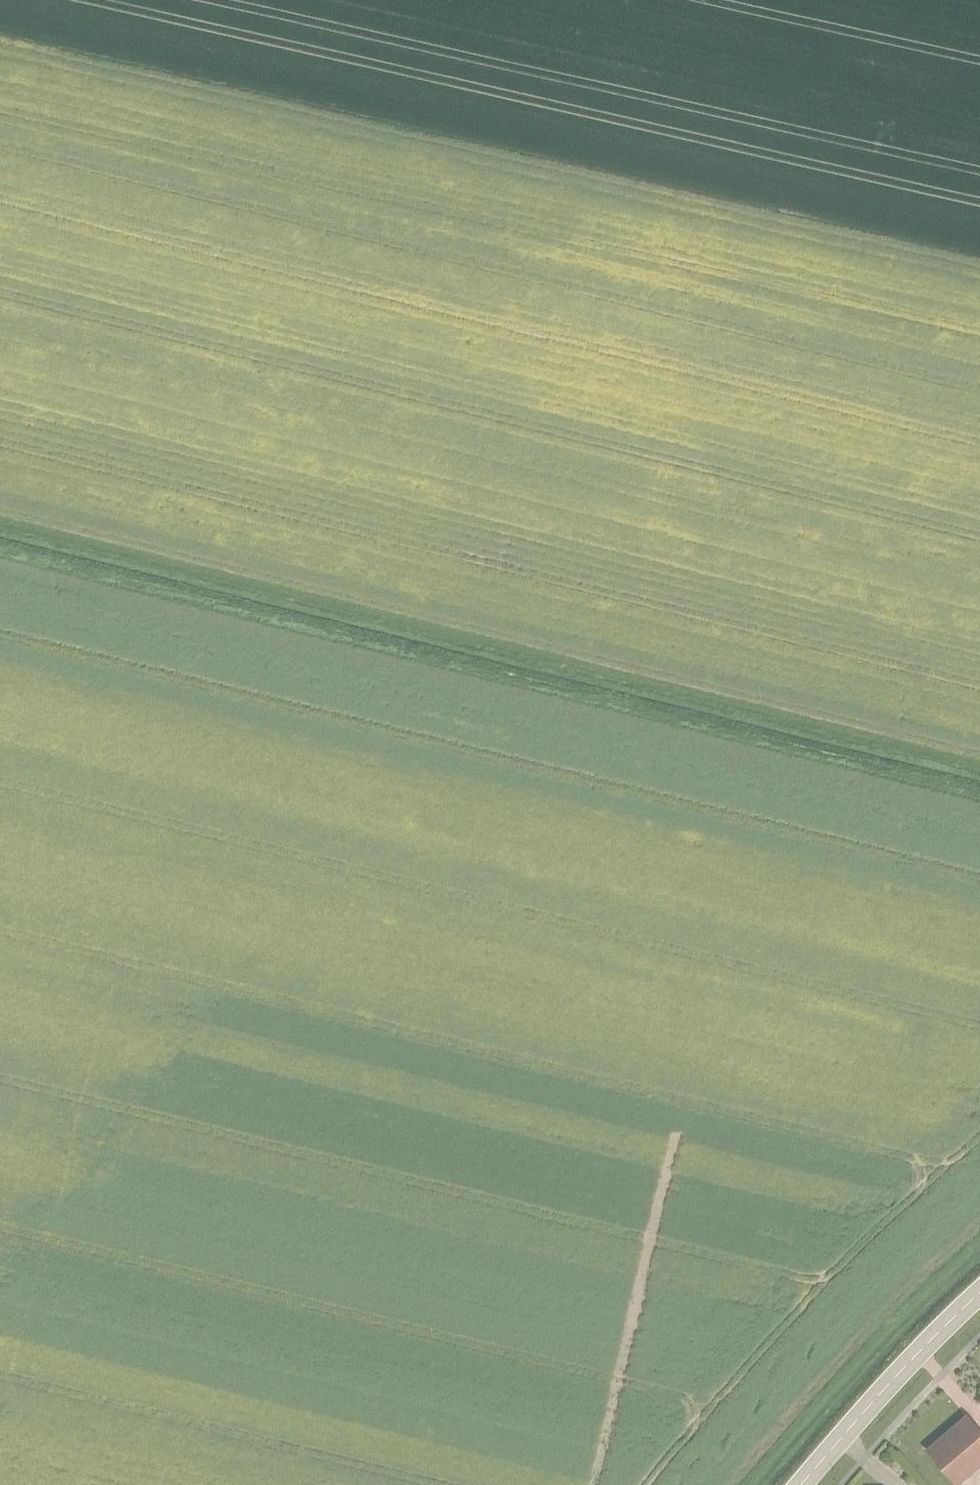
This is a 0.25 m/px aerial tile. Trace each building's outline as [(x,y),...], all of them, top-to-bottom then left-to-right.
[(970,1412),(929,1448),(961,1484),(979,1468),(979,1423),(970,1412)]
